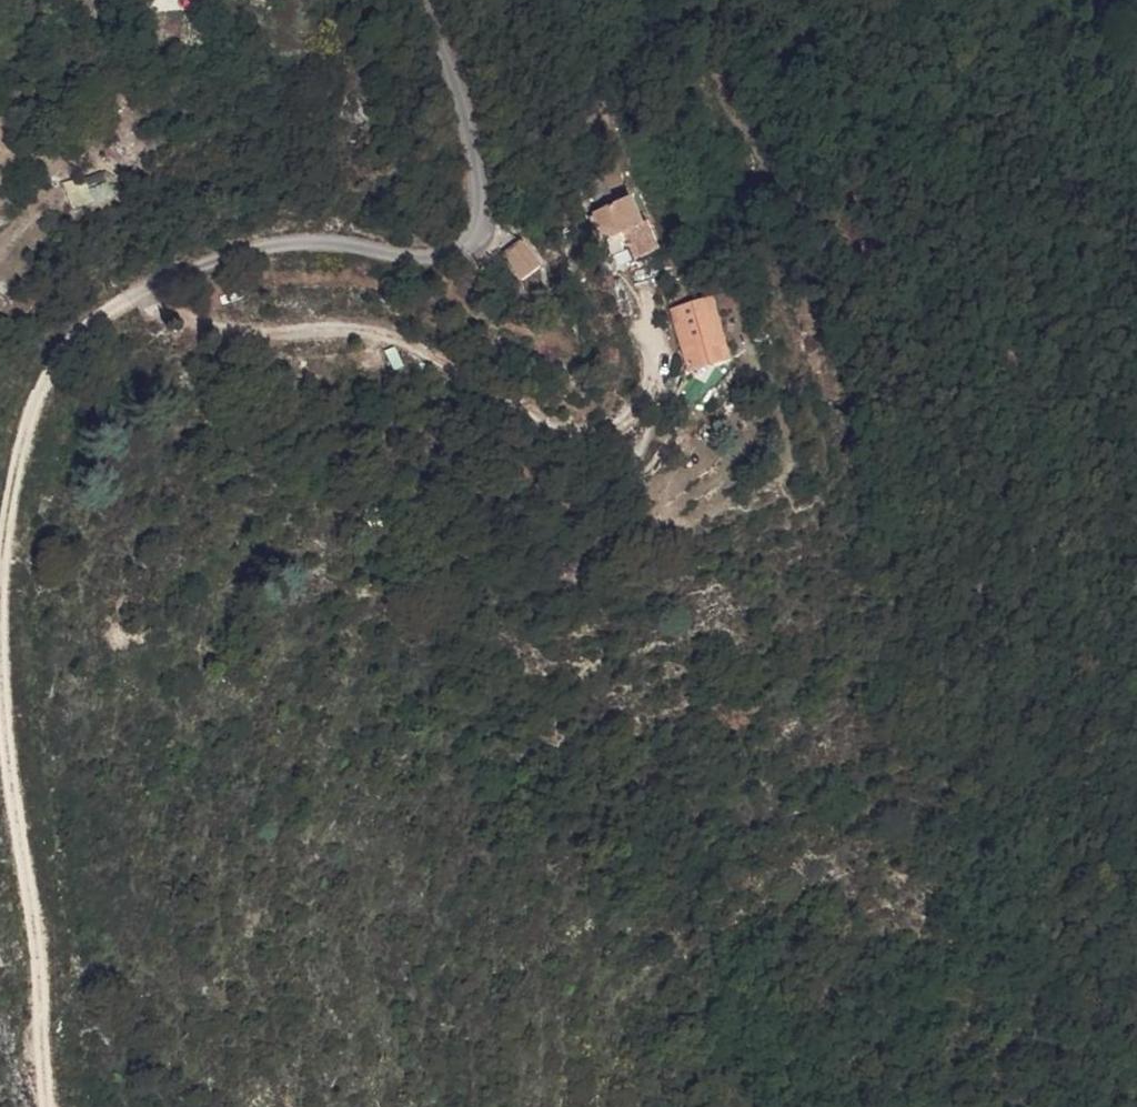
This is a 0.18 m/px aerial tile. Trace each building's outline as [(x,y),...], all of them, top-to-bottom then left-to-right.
[(633,167),(619,182),(621,205),(637,202),(633,167)] [(105,170),(65,186),(75,211),(115,195),(105,170)] [(620,245),(637,243),(638,255),(642,269),(670,266),(667,239),(659,240),(655,215),(615,218),(620,245)] [(522,236),(499,254),(520,281),(543,262),(522,236)] [(649,315),(642,320),(654,335),(661,330),(649,315)] [(740,342),(738,334),(718,339),(725,367),(742,364),(759,360),(754,339),(740,342)] [(762,374),(759,360),(742,364),(746,377),(762,374)]
